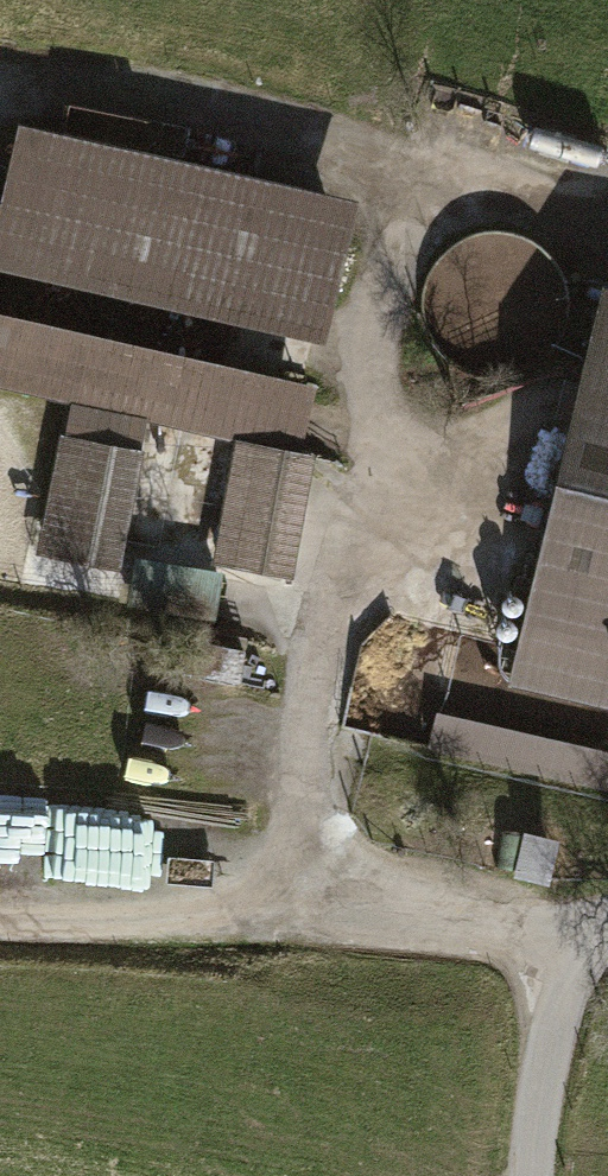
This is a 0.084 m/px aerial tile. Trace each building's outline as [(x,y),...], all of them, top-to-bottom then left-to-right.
[(535,103),(516,153),(569,174),(589,124),(535,103)] [(11,126),(0,172),(0,272),(321,348),(355,207),(11,126)] [(595,294),(503,695),(607,719),(607,297),(595,294)] [(0,324),(0,392),(294,457),(309,391),(0,324)] [(138,455),(44,437),(22,550),(116,568),(138,455)] [(306,470),(227,452),(203,561),(282,579),(306,470)] [(72,885),(75,796),(0,794),(0,883),(72,885)]
